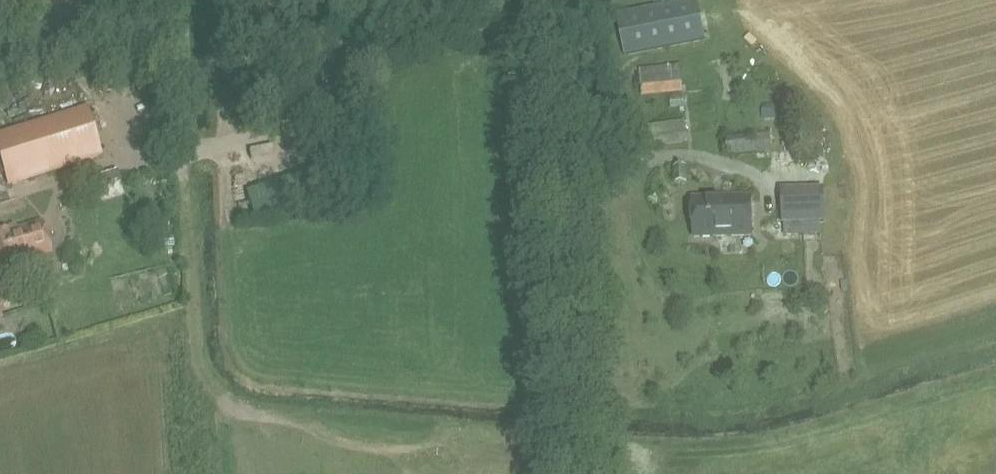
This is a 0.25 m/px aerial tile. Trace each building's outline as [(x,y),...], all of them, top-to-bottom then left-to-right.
[(626,56),(707,41),(699,1),(618,17),(626,56)] [(642,97),(684,94),(682,65),(640,68),(642,97)] [(761,110),(762,119),(778,117),(777,103),(763,104),(763,109),(761,110)] [(103,157),(89,109),(0,136),(15,184),(103,157)] [(648,127),(653,149),(690,143),(685,121),(648,127)] [(771,153),(768,131),(755,132),(756,137),(728,140),(731,157),(771,153)] [(823,190),(783,191),(786,236),(800,235),(800,224),(824,223),(823,190)] [(698,236),(756,235),(755,212),(755,197),(731,197),(731,201),(720,201),(720,198),(697,198),(698,236)] [(44,221),(0,234),(0,268),(53,253),(44,221)] [(3,356),(22,348),(19,341),(24,339),(16,321),(0,328),(0,351),(3,356)]
